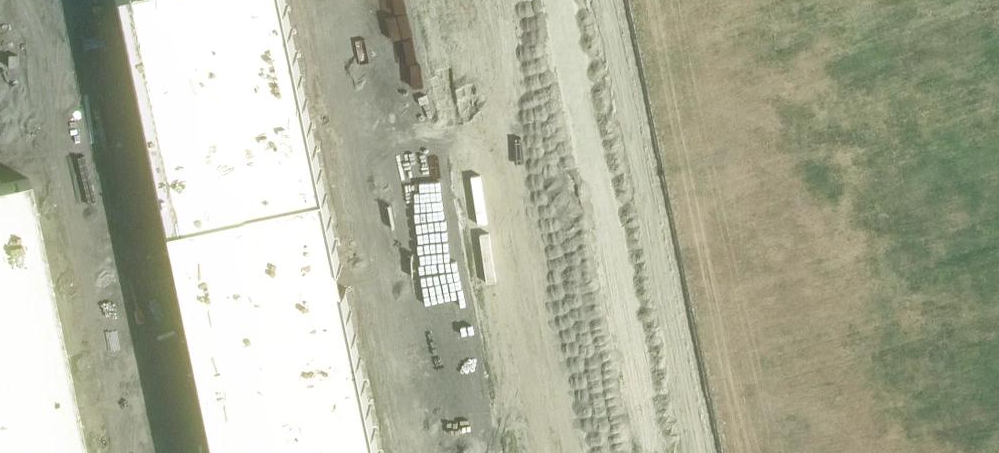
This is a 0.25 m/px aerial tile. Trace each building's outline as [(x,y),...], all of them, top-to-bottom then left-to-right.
[(178,225),(159,229),(164,255),(183,251),(207,367),(188,371),(194,398),(213,394),(225,452),(647,452),(554,0),(131,0),(178,225)] [(43,175),(0,184),(0,452),(100,452),(43,175)]
